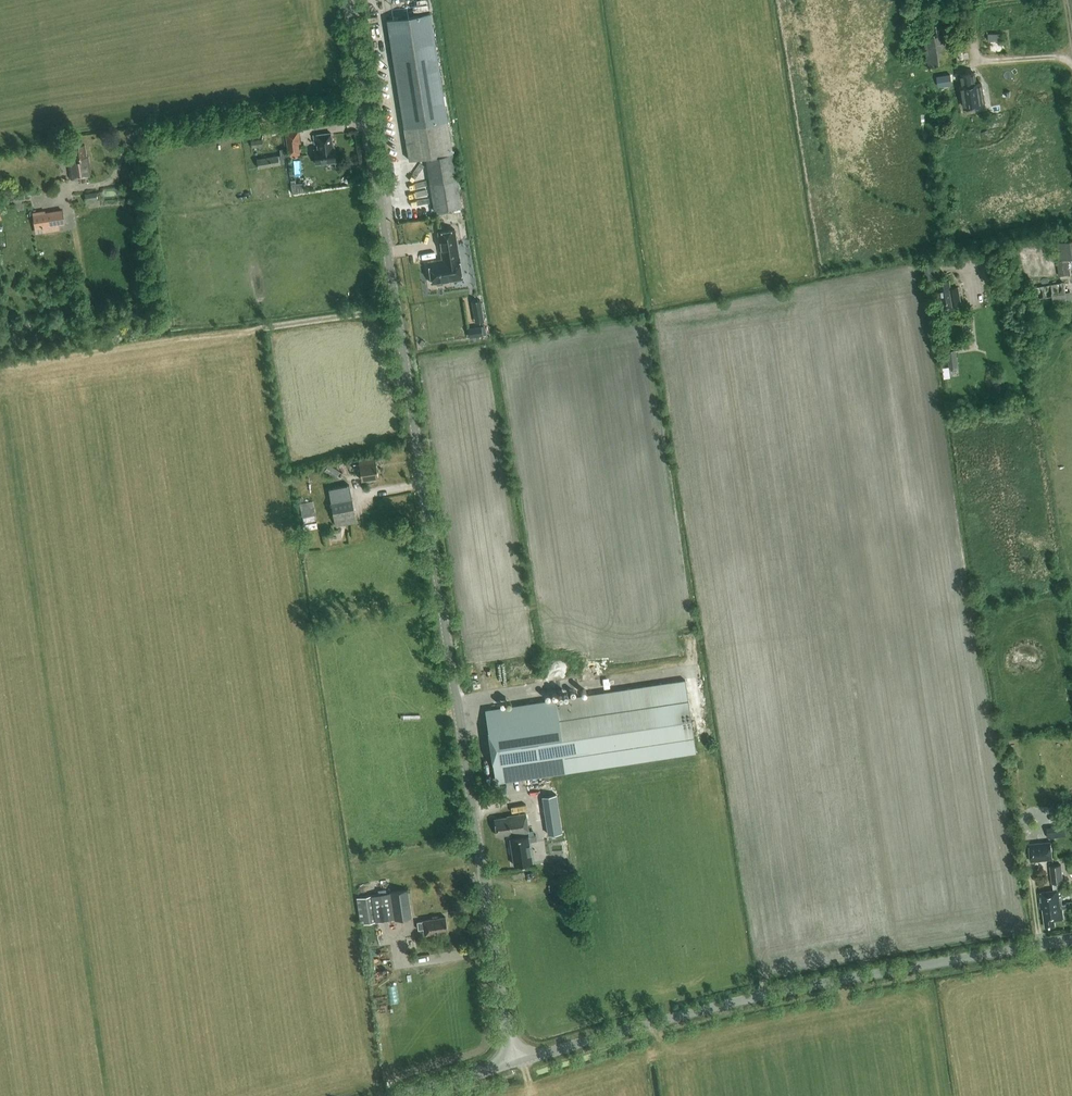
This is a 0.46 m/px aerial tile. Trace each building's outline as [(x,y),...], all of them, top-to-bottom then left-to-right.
[(428,0),(389,0),(392,19),(386,20),(409,160),(426,157),(434,210),(461,206),(447,120),(428,0)] [(928,66),(954,63),(950,33),(946,34),(946,28),(941,29),(941,23),(931,25),(932,29),(923,30),(928,66)] [(1003,38),(1003,32),(991,31),(991,39),(984,39),(984,52),(1012,52),(1012,39),(1003,38)] [(976,83),(974,73),(961,75),(963,85),(961,86),(965,107),(965,105),(983,102),(983,104),(984,104),(981,83),(976,83)] [(299,142),(297,128),(284,130),(288,157),(299,155),(297,142),(299,142)] [(333,146),(332,146),(330,133),(314,135),(315,143),(317,142),(318,148),(314,148),(316,163),(335,160),(333,146)] [(86,176),(90,176),(85,144),(72,146),(73,157),(68,158),(71,179),(80,178),(81,181),(86,180),(86,176)] [(283,159),(286,158),(285,148),(280,149),(281,155),(257,158),(258,167),(284,163),(283,159)] [(96,192),(85,193),(87,201),(98,200),(96,192)] [(45,212),(45,210),(32,212),(35,234),(59,230),(58,225),(65,224),(62,209),(45,212)] [(443,281),(462,278),(455,229),(438,232),(442,259),(428,261),(432,283),(435,283),(437,285),(443,284),(443,281)] [(1060,273),(1069,272),(1067,258),(1069,257),(1070,263),(1071,263),(1071,239),(1054,242),(1060,273)] [(941,259),(927,262),(929,277),(944,274),(941,259)] [(986,263),(990,285),(997,283),(993,262),(986,263)] [(959,287),(954,288),(952,288),(950,279),(939,281),(941,290),(938,290),(942,310),(957,308),(957,304),(961,304),(959,287)] [(1064,282),(1026,289),(1028,299),(1052,295),(1055,310),(1068,308),(1065,292),(1070,291),(1069,285),(1064,286),(1064,282)] [(471,326),(473,336),(488,333),(486,323),(471,326)] [(951,366),(961,366),(960,349),(950,349),(951,366)] [(361,480),(378,477),(375,458),(358,461),(361,480)] [(349,470),(343,461),(338,464),(344,474),(349,470)] [(340,471),(328,464),(324,470),(336,477),(340,471)] [(329,488),(335,526),(356,523),(349,485),(329,488)] [(316,521),(312,501),(300,504),(303,523),(316,521)] [(318,528),(316,521),(304,524),(305,531),(318,528)] [(501,782),(696,752),(685,680),(490,709),(501,782)] [(546,794),(549,821),(560,820),(557,793),(546,794)] [(510,834),(529,832),(526,813),(507,816),(507,817),(494,819),(497,835),(510,833),(510,834)] [(1061,825),(1049,826),(1050,837),(1063,836),(1061,825)] [(532,861),(528,834),(510,837),(514,863),(532,861)] [(1031,861),(1052,858),(1050,841),(1029,843),(1031,861)] [(1059,890),(1057,882),(1063,881),(1061,864),(1049,866),(1051,878),(1051,883),(1052,883),(1054,891),(1039,893),(1041,908),(1043,908),(1045,926),(1054,925),(1053,920),(1062,918),(1061,909),(1071,908),(1071,901),(1067,902),(1067,903),(1062,904),(1060,890),(1059,890)] [(408,889),(371,895),(375,921),(394,918),(394,920),(412,917),(408,889)] [(360,923),(374,921),(370,895),(356,897),(360,923)] [(423,929),(424,934),(447,931),(445,917),(421,920),(421,921),(416,922),(417,930),(423,929)]
